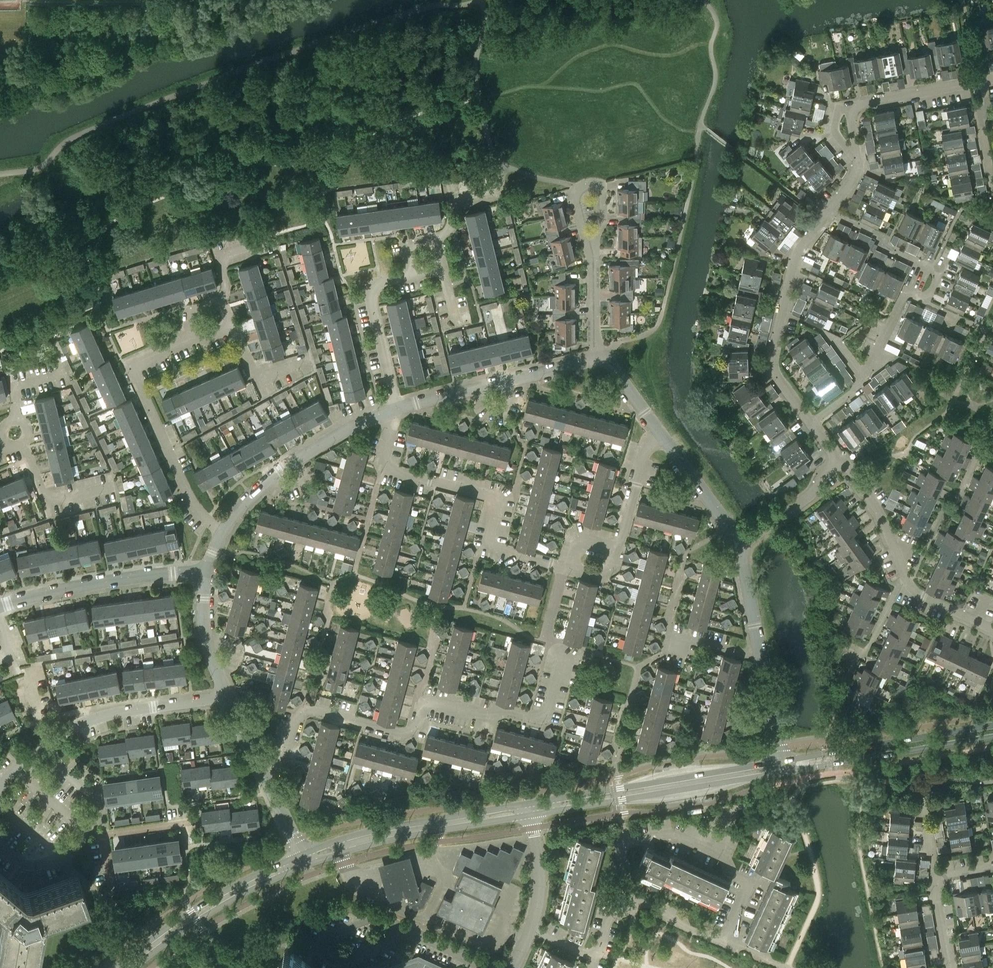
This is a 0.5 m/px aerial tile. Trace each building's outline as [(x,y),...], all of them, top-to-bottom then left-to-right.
[(992,45),(992,25),(992,23),(990,24),(990,26),(981,28),(983,36),(978,37),(980,47),(985,46),(985,47),(992,45)] [(949,39),(946,40),(950,61),(962,59),(958,40),(949,41),(949,39)] [(939,63),(950,61),(946,40),(943,40),(943,43),(935,44),(935,41),(927,42),(929,53),(930,55),(937,54),(939,63)] [(803,54),(795,47),(794,48),(790,45),(787,49),(799,59),(803,54)] [(890,50),(887,51),(891,73),(902,71),(900,61),(908,59),(907,57),(905,46),(898,48),(899,51),(891,53),(890,50)] [(880,75),(891,73),(887,51),(884,52),(884,54),(876,56),(880,75)] [(910,76),(922,74),(918,52),(915,53),(915,55),(907,57),(908,59),(900,61),(902,71),(903,74),(910,73),(910,76)] [(940,67),(939,63),(937,54),(930,55),(929,53),(921,54),(921,52),(918,52),(922,74),(934,72),(933,68),(940,67)] [(858,79),(869,77),(865,55),(862,56),(862,58),(854,60),(853,56),(846,58),(847,65),(849,71),(856,69),(858,79)] [(869,77),(880,75),(876,56),(868,57),(868,55),(865,55),(869,77)] [(796,58),(792,63),(797,67),(801,62),(796,58)] [(840,86),(836,65),(835,60),(819,64),(820,70),(818,71),(820,84),(827,82),(828,89),(840,86)] [(858,83),(858,79),(856,69),(849,71),(847,65),(839,66),(839,64),(836,65),(840,86),(858,83)] [(790,94),(790,97),(811,102),(814,90),(807,89),(809,82),(796,79),(795,83),(789,82),(787,93),(790,94)] [(808,113),(811,102),(790,97),(789,100),(791,100),(790,108),(805,112),(808,113)] [(914,116),(911,104),(905,105),(907,117),(914,116)] [(777,117),(781,118),(803,123),(811,125),(818,126),(819,122),(812,121),(804,117),(805,112),(790,108),(780,106),(780,108),(777,117)] [(947,110),(948,119),(968,115),(966,106),(947,110)] [(875,123),(895,119),(893,110),(874,113),(875,123)] [(969,124),(968,115),(948,119),(950,127),(951,132),(959,130),(959,127),(969,124)] [(803,123),(781,118),(780,121),(783,122),(781,129),(777,129),(776,136),(789,139),(790,132),(800,135),(803,123)] [(897,128),(895,119),(875,123),(877,132),(879,132),(878,131),(887,130),(888,134),(896,132),(895,129),(897,128)] [(941,133),(943,143),(962,139),(961,129),(959,130),(951,132),(950,127),(942,129),(942,133),(941,133)] [(878,135),(880,145),(899,141),(897,132),(896,132),(888,134),(887,130),(878,131),(879,132),(879,135),(878,135)] [(964,148),(962,139),(943,143),(945,152),(946,152),(946,151),(954,150),(955,154),(964,152),(963,152),(963,148),(964,148)] [(901,150),(899,141),(880,145),(881,154),(883,154),(883,153),(891,152),(892,156),(900,154),(899,150),(901,150)] [(818,151),(824,146),(821,143),(815,147),(818,151)] [(792,167),(808,153),(801,144),(793,150),(789,144),(779,153),(784,159),(786,157),(791,163),(790,164),(792,167)] [(947,164),(967,161),(965,151),(963,152),(964,152),(955,154),(954,150),(946,151),(946,152),(947,155),(946,155),(947,164)] [(883,153),(883,154),(883,157),(882,157),(884,167),(903,163),(901,153),(900,154),(892,156),(891,152),(883,153)] [(815,161),(808,153),(792,167),(793,169),(795,168),(801,174),(804,172),(803,172),(816,162),(815,161)] [(807,180),(809,182),(826,168),(818,159),(815,161),(816,162),(803,172),(804,172),(809,178),(807,180)] [(838,164),(835,160),(830,165),(832,168),(838,164)] [(968,170),(967,161),(947,164),(949,174),(951,173),(950,173),(959,171),(959,176),(968,174),(968,173),(967,170),(968,170)] [(905,172),(903,163),(884,167),(886,176),(905,172)] [(833,177),(826,168),(809,182),(811,184),(812,183),(818,190),(833,177)] [(952,186),(971,183),(969,173),(968,173),(968,174),(959,176),(959,171),(950,173),(951,173),(951,177),(950,177),(952,186)] [(869,183),(862,180),(860,184),(867,187),(873,190),(891,198),(898,202),(903,190),(896,187),(895,190),(877,181),(877,183),(874,182),(873,184),(869,183)] [(618,202),(638,201),(644,201),(643,190),(646,190),(646,181),(629,181),(629,190),(617,190),(618,202)] [(974,198),(971,183),(952,186),(953,195),(955,195),(956,202),(974,198)] [(891,198),(873,190),(869,199),(871,199),(878,202),(877,206),(884,210),(884,209),(886,206),(887,207),(891,198)] [(771,208),(773,210),(790,223),(802,208),(792,200),(783,193),(771,208)] [(545,207),(548,218),(566,214),(563,202),(552,205),(551,199),(539,202),(540,209),(545,207)] [(858,207),(864,210),(882,219),(886,210),(884,209),(884,210),(877,206),(878,202),(871,199),(869,202),(868,201),(868,202),(864,201),(862,205),(853,200),(851,204),(858,207)] [(429,202),(431,221),(442,220),(439,201),(429,202)] [(638,212),(638,201),(618,202),(618,214),(629,213),(629,219),(642,219),(642,211),(638,212)] [(419,204),(421,223),(431,221),(429,202),(419,204)] [(408,205),(411,224),(421,223),(419,204),(408,205)] [(398,207),(401,226),(411,224),(408,205),(398,207)] [(945,205),(942,210),(955,215),(957,210),(945,205)] [(388,208),(391,227),(401,226),(398,207),(388,208)] [(381,229),(391,227),(388,208),(378,209),(381,229)] [(368,211),(370,230),(381,229),(378,209),(368,211)] [(469,225),(488,220),(485,210),(466,214),(469,225)] [(783,233),(790,223),(773,210),(771,212),(773,214),(768,220),(768,221),(780,230),(780,231),(783,233)] [(878,227),(882,219),(864,210),(860,219),(878,227)] [(358,212),(360,231),(370,230),(368,211),(358,212)] [(907,233),(915,215),(906,211),(898,229),(907,233)] [(347,214),(350,233),(360,231),(358,212),(347,214)] [(337,215),(340,234),(350,233),(347,214),(337,215)] [(569,225),(566,214),(548,218),(551,229),(545,230),(547,237),(559,234),(558,228),(569,225)] [(915,215),(907,233),(915,237),(916,236),(915,236),(919,228),(923,230),(926,222),(923,221),(923,219),(915,215)] [(758,223),(756,226),(774,239),(780,231),(780,230),(768,221),(768,220),(765,218),(760,225),(758,223)] [(618,225),(618,237),(638,237),(638,224),(642,224),(642,219),(629,219),(629,225),(618,225)] [(488,220),(469,225),(471,235),(490,230),(488,220)] [(927,243),(935,225),(926,221),(926,222),(923,230),(919,228),(915,236),(916,236),(919,237),(918,239),(927,243)] [(988,230),(973,222),(969,231),(986,239),(991,242),(992,239),(992,231),(988,228),(988,230)] [(924,259),(927,252),(929,247),(936,250),(938,244),(937,244),(944,229),(935,225),(927,243),(923,250),(920,257),(924,259)] [(762,254),(774,239),(756,226),(754,228),(756,230),(751,237),(756,241),(752,246),(762,254)] [(793,231),(799,236),(801,232),(796,228),(793,231)] [(490,230),(471,235),(474,245),(492,240),(490,230)] [(965,240),(966,240),(974,243),(972,247),(979,251),(980,250),(981,247),(982,248),(986,239),(969,231),(965,240)] [(561,239),(559,234),(547,237),(549,243),(554,242),(556,252),(574,248),(571,237),(561,239)] [(831,255),(839,238),(831,234),(822,251),(831,255)] [(642,237),(638,237),(618,237),(618,249),(621,249),(621,255),(642,255),(642,237)] [(301,242),(303,252),(322,248),(319,238),(301,242)] [(839,238),(831,255),(839,259),(840,258),(839,258),(843,250),(847,252),(850,244),(847,243),(848,242),(839,238)] [(492,240),(474,245),(476,255),(495,250),(492,240)] [(963,243),(959,251),(977,259),(981,251),(980,250),(979,251),(972,247),(974,243),(966,240),(964,243),(963,243)] [(839,258),(840,258),(843,259),(842,261),(851,265),(859,247),(851,243),(850,244),(847,252),(843,250),(839,258)] [(941,255),(948,258),(950,254),(949,254),(952,248),(946,245),(943,251),(941,255)] [(866,263),(866,262),(863,261),(868,251),(859,247),(851,265),(859,268),(863,270),(866,263)] [(303,252),(306,262),(324,258),(322,248),(303,252)] [(574,248),(556,252),(559,263),(554,265),(555,271),(568,268),(566,262),(577,260),(574,248)] [(495,250),(476,255),(478,265),(497,260),(495,250)] [(187,256),(185,251),(175,254),(177,259),(187,256)] [(973,267),(977,259),(959,251),(955,260),(965,264),(964,267),(963,268),(971,271),(973,267)] [(739,272),(739,275),(760,280),(763,268),(756,267),(758,260),(745,257),(742,272),(739,272)] [(306,262),(308,272),(327,268),(324,258),(306,262)] [(497,260),(478,265),(481,275),(500,270),(497,260)] [(639,260),(633,260),(620,260),(620,266),(609,266),(609,278),(630,278),(635,278),(635,266),(639,266),(639,260)] [(867,283),(875,265),(867,261),(866,262),(866,263),(863,270),(859,268),(855,276),(859,278),(858,279),(867,283)] [(239,269),(242,279),(261,273),(258,263),(239,269)] [(887,272),(886,272),(883,270),(884,269),(875,265),(867,283),(875,287),(876,286),(875,286),(879,278),(883,280),(887,272)] [(126,269),(128,274),(136,271),(135,266),(126,269)] [(963,268),(964,267),(962,267),(958,275),(976,284),(980,275),(979,275),(981,271),(973,267),(971,271),(963,268)] [(202,271),(207,289),(217,286),(212,268),(202,271)] [(329,278),(329,277),(327,268),(308,272),(310,283),(314,282),(314,281),(329,278)] [(500,270),(481,275),(483,285),(502,280),(500,270)] [(207,289),(202,271),(192,274),(197,292),(207,289)] [(887,292),(895,275),(887,271),(886,272),(887,272),(883,280),(879,278),(875,286),(876,286),(879,287),(878,288),(887,292)] [(261,273),(242,279),(246,289),(264,283),(261,273)] [(197,292),(192,274),(182,277),(188,295),(197,292)] [(758,291),(760,280),(739,275),(738,278),(740,278),(738,286),(735,285),(733,293),(737,293),(746,296),(748,288),(758,291)] [(904,279),(895,275),(887,292),(895,297),(904,279)] [(976,284),(958,275),(954,284),(955,284),(956,284),(963,288),(962,291),(969,295),(971,292),(972,292),(976,284)] [(333,276),(329,277),(329,278),(314,281),(314,282),(317,291),(335,287),(333,276)] [(188,295),(182,277),(172,280),(178,298),(188,295)] [(556,285),(556,296),(577,296),(577,284),(565,284),(565,278),(553,279),(553,285),(556,285)] [(635,278),(630,278),(609,278),(609,289),(620,289),(620,295),(633,295),(633,289),(636,289),(635,278)] [(178,298),(172,280),(163,282),(168,301),(178,298)] [(502,280),(483,285),(486,295),(504,290),(502,280)] [(810,291),(812,285),(801,281),(799,287),(810,291)] [(818,289),(836,298),(840,289),(822,281),(818,289)] [(153,285),(158,304),(168,301),(163,282),(153,285)] [(267,293),(264,283),(246,289),(248,299),(267,293)] [(956,284),(955,284),(954,287),(953,287),(949,295),(967,304),(971,295),(969,295),(962,291),(963,288),(956,284)] [(143,288),(149,306),(158,304),(153,285),(143,288)] [(338,296),(335,287),(317,291),(319,301),(338,296)] [(149,306),(143,288),(133,291),(139,309),(149,306)] [(761,291),(758,291),(748,288),(746,296),(737,293),(735,301),(733,301),(732,304),(753,309),(756,298),(759,299),(761,291)] [(814,298),(815,298),(816,298),(823,301),(821,305),(829,309),(829,308),(831,306),(832,306),(836,298),(818,289),(814,298)] [(139,309),(133,291),(124,294),(129,312),(139,309)] [(267,293),(248,299),(251,308),(270,303),(267,293)] [(129,312),(124,294),(113,297),(119,315),(129,312)] [(609,313),(630,313),(630,302),(633,302),(633,295),(620,295),(620,301),(609,301),(609,313)] [(967,304),(949,295),(945,304),(962,312),(967,304)] [(321,311),(340,306),(338,296),(319,301),(321,311)] [(577,308),(577,296),(556,296),(556,307),(553,307),(553,314),(566,314),(566,308),(577,308)] [(809,309),(826,318),(830,309),(829,308),(829,309),(821,305),(823,301),(816,298),(815,298),(814,301),(813,301),(809,309)] [(388,303),(388,304),(390,313),(409,309),(406,299),(388,303)] [(273,313),(270,303),(251,308),(254,318),(273,313)] [(751,320),(753,309),(732,304),(731,307),(734,307),(732,316),(751,320)] [(343,317),(342,316),(340,306),(321,311),(324,322),(328,321),(328,320),(343,317)] [(409,309),(390,313),(392,323),(411,319),(409,309)] [(485,324),(494,322),(490,309),(482,311),(485,324)] [(822,326),(826,318),(809,309),(805,318),(822,326)] [(254,318),(257,328),(276,322),(273,313),(254,318)] [(630,324),(630,313),(609,313),(609,325),(620,325),(620,331),(634,331),(634,324),(630,324)] [(566,320),(566,314),(553,314),(553,320),(557,320),(557,332),(577,331),(577,320),(566,320)] [(330,330),(349,326),(346,315),(342,316),(343,317),(328,320),(328,321),(330,330)] [(748,331),(751,320),(732,316),(730,324),(727,323),(727,326),(748,331)] [(906,337),(914,320),(905,316),(897,333),(906,337)] [(392,323),(395,333),(413,329),(411,319),(392,323)] [(923,324),(914,320),(906,337),(914,341),(915,340),(914,340),(918,332),(922,334),(925,326),(922,325),(923,324)] [(260,338),(279,332),(276,322),(257,328),(260,338)] [(71,332),(75,341),(93,333),(89,324),(71,332)] [(914,340),(915,340),(918,342),(917,343),(926,347),(934,329),(925,325),(925,326),(922,334),(918,332),(914,340)] [(351,336),(349,326),(330,330),(332,340),(351,336)] [(746,342),(748,331),(727,326),(726,329),(728,330),(727,338),(723,337),(721,344),(734,347),(736,340),(746,342)] [(413,329),(395,333),(397,343),(416,339),(413,329)] [(943,333),(934,329),(926,347),(934,351),(935,350),(935,349),(938,342),(942,344),(945,336),(942,334),(943,333)] [(577,331),(557,332),(557,343),(553,343),(553,349),(566,349),(566,343),(577,343),(577,331)] [(260,338),(263,347),(281,342),(279,332),(260,338)] [(93,333),(75,341),(80,351),(97,343),(93,333)] [(935,349),(935,350),(938,351),(937,352),(946,356),(954,338),(946,334),(945,336),(942,344),(938,342),(935,349)] [(518,337),(523,356),(533,353),(529,335),(518,337)] [(134,340),(132,336),(118,341),(122,352),(140,345),(138,339),(134,340)] [(354,346),(351,336),(332,340),(335,350),(354,346)] [(805,337),(800,341),(797,336),(786,344),(795,356),(811,345),(805,337)] [(508,339),(513,358),(523,356),(518,337),(508,339)] [(963,343),(954,338),(946,356),(954,360),(963,343)] [(397,343),(399,353),(418,349),(416,339),(397,343)] [(499,342),(503,361),(513,358),(508,339),(499,342)] [(736,340),(734,347),(734,350),(728,350),(728,359),(726,359),(726,362),(748,361),(747,349),(749,343),(746,342),(736,340)] [(53,343),(57,350),(62,347),(59,341),(53,343)] [(281,342),(263,347),(266,358),(285,352),(281,342)] [(489,344),(493,363),(503,361),(499,342),(489,344)] [(80,351),(84,360),(101,352),(97,343),(80,351)] [(479,347),(483,365),(493,363),(489,344),(479,347)] [(830,344),(829,345),(824,349),(825,349),(823,350),(826,353),(833,347),(830,344)] [(811,345),(795,356),(800,364),(801,363),(808,358),(810,361),(817,356),(815,353),(816,352),(811,345)] [(356,356),(354,346),(335,350),(337,360),(356,356)] [(65,354),(62,347),(57,350),(60,357),(65,354)] [(469,349),(473,368),(483,365),(479,347),(469,349)] [(418,349),(399,353),(402,363),(420,359),(418,349)] [(459,352),(464,370),(473,368),(469,349),(459,352)] [(105,361),(101,352),(84,360),(88,370),(92,368),(105,361)] [(449,354),(453,373),(464,370),(459,352),(449,354)] [(285,358),(283,353),(271,356),(273,362),(285,358)] [(801,363),(803,366),(802,366),(808,374),(824,363),(818,355),(817,356),(810,361),(808,358),(801,363)] [(359,365),(356,356),(337,360),(340,370),(359,365)] [(62,361),(65,368),(70,366),(67,359),(62,361)] [(109,359),(105,361),(92,368),(96,377),(113,369),(109,359)] [(402,363),(404,373),(422,369),(420,359),(402,363)] [(748,373),(748,361),(726,362),(726,365),(729,365),(729,381),(742,381),(742,373),(748,373)] [(813,382),(815,381),(814,381),(821,376),(824,379),(830,374),(828,371),(829,370),(824,363),(808,374),(813,382)] [(893,364),(890,366),(893,371),(894,373),(898,370),(893,364)] [(361,375),(359,365),(340,370),(342,380),(361,375)] [(74,373),(70,366),(65,368),(69,375),(74,373)] [(237,366),(227,370),(235,388),(245,384),(237,366)] [(117,378),(113,369),(96,377),(100,386),(117,378)] [(425,379),(422,369),(404,373),(406,383),(425,379)] [(227,370),(218,374),(226,392),(235,388),(227,370)] [(898,378),(910,393),(918,388),(906,372),(898,378)] [(821,392),(837,381),(831,373),(830,374),(824,379),(821,376),(814,381),(815,381),(817,384),(815,384),(821,392)] [(218,374),(209,378),(217,396),(226,392),(218,374)] [(1,379),(5,397),(9,396),(4,375),(0,376),(1,379)] [(361,375),(342,380),(345,390),(363,385),(361,375)] [(871,378),(872,379),(875,384),(876,385),(880,383),(874,375),(871,378)] [(71,380),(74,387),(79,384),(76,378),(71,380)] [(121,388),(117,378),(100,386),(104,396),(121,388)] [(209,378),(199,383),(207,400),(217,396),(209,378)] [(902,399),(910,393),(898,378),(891,383),(892,384),(897,391),(894,393),(898,400),(899,400),(901,398),(902,399)] [(981,390),(981,389),(984,383),(974,378),(971,385),(981,390)] [(304,380),(298,383),(300,388),(307,385),(304,380)] [(837,381),(821,392),(827,400),(842,388),(837,381)] [(764,386),(767,390),(773,386),(770,382),(764,386)] [(199,383),(190,387),(198,404),(207,400),(199,383)] [(294,392),(300,388),(298,383),(291,387),(294,392)] [(82,391),(79,384),(74,387),(78,394),(82,391)] [(743,409),(761,396),(754,386),(748,390),(744,384),(733,392),(743,405),(741,406),(743,409)] [(880,391),(892,407),(900,401),(899,400),(898,400),(894,393),(897,391),(892,384),(889,386),(888,385),(880,391)] [(366,396),(363,385),(345,390),(347,400),(366,396)] [(769,394),(776,390),(773,386),(767,390),(769,394)] [(190,387),(181,391),(189,409),(198,404),(190,387)] [(126,397),(121,388),(104,396),(108,405),(126,397)] [(280,393),(283,398),(289,394),(286,390),(280,393)] [(181,391),(171,395),(179,413),(189,409),(181,391)] [(892,407),(880,391),(873,396),(884,412),(892,407)] [(565,396),(562,392),(556,396),(556,398),(557,400),(565,396)] [(69,395),(72,402),(77,400),(74,393),(69,395)] [(280,393),(273,397),(276,402),(283,398),(280,393)] [(333,403),(330,393),(325,395),(328,405),(333,403)] [(170,417),(179,413),(171,395),(162,399),(170,417)] [(35,400),(38,411),(56,406),(54,396),(35,400)] [(80,398),(83,405),(88,403),(85,396),(80,398)] [(565,396),(557,400),(559,404),(565,400),(566,398),(565,396)] [(761,396),(743,409),(745,411),(747,410),(751,417),(749,419),(753,425),(759,420),(764,417),(759,411),(767,405),(761,396)] [(575,403),(577,406),(584,401),(582,398),(576,401),(575,403)] [(262,403),(265,407),(271,404),(269,399),(262,403)] [(524,417),(534,420),(539,402),(529,399),(524,417)] [(80,407),(77,400),(72,402),(75,409),(80,407)] [(114,407),(118,417),(135,409),(131,400),(114,407)] [(249,400),(242,403),(245,408),(252,405),(249,400)] [(319,400),(310,405),(319,422),(328,417),(319,400)] [(586,403),(584,401),(577,406),(579,409),(585,406),(586,403)] [(338,402),(333,403),(328,405),(329,412),(340,409),(338,402)] [(549,404),(539,402),(534,420),(543,422),(542,424),(543,425),(549,404)] [(91,410),(88,403),(83,405),(86,412),(91,410)] [(238,412),(245,408),(242,403),(236,407),(238,412)] [(262,403),(256,406),(258,411),(265,407),(262,403)] [(764,417),(759,420),(764,427),(762,428),(763,431),(781,418),(770,403),(767,405),(759,411),(764,417)] [(559,407),(549,404),(543,425),(545,425),(545,423),(554,425),(559,407)] [(849,411),(849,412),(850,413),(854,410),(850,404),(846,407),(849,411)] [(310,426),(319,422),(310,405),(301,410),(310,426)] [(40,421),(59,416),(56,406),(38,411),(40,421)] [(884,420),(882,421),(871,406),(863,412),(875,428),(878,432),(887,425),(884,420)] [(569,410),(559,407),(554,425),(562,427),(562,430),(563,430),(569,410)] [(252,408),(245,412),(248,417),(255,413),(252,408)] [(140,419),(135,409),(118,417),(122,426),(140,419)] [(231,409),(224,413),(227,418),(234,414),(231,409)] [(301,431),(310,426),(301,410),(292,415),(301,431)] [(579,412),(569,410),(563,430),(565,431),(565,428),(574,430),(579,412)] [(77,414),(81,421),(86,419),(82,412),(77,414)] [(248,417),(245,412),(237,416),(240,421),(248,417)] [(589,415),(579,412),(574,430),(582,433),(582,435),(583,435),(589,415)] [(856,418),(857,419),(857,418),(862,425),(859,428),(864,434),(867,432),(867,433),(875,428),(863,412),(856,418)] [(220,422),(227,418),(224,413),(218,417),(220,422)] [(292,415),(283,420),(292,436),(301,431),(292,415)] [(598,418),(589,415),(583,435),(584,436),(585,434),(593,436),(598,418)] [(40,421),(43,430),(61,426),(59,416),(40,421)] [(608,420),(598,418),(593,436),(603,439),(608,420)] [(781,418),(763,431),(765,433),(767,432),(772,439),(769,441),(773,447),(784,439),(780,433),(788,427),(781,418)] [(846,425),(857,441),(865,435),(864,434),(859,428),(862,425),(857,418),(857,419),(854,421),(853,419),(846,425)] [(89,426),(86,419),(81,421),(84,428),(89,426)] [(90,421),(94,428),(99,426),(95,419),(90,421)] [(122,426),(126,436),(144,428),(140,419),(122,426)] [(213,419),(206,423),(209,428),(216,424),(213,419)] [(226,423),(228,427),(235,424),(233,419),(226,423)] [(283,441),(292,436),(283,420),(274,424),(283,441)] [(458,426),(460,429),(467,424),(465,420),(459,424),(458,426)] [(618,423),(608,420),(603,439),(613,441),(618,423)] [(407,440),(417,442),(422,425),(412,422),(407,440)] [(202,431),(209,428),(206,423),(200,427),(202,431)] [(228,428),(228,427),(226,423),(219,426),(222,431),(223,430),(228,428)] [(628,426),(618,423),(613,441),(624,444),(628,426)] [(901,429),(897,423),(891,427),(896,433),(901,429)] [(274,445),(283,441),(274,424),(265,429),(266,433),(267,433),(274,446),(274,445)] [(432,427),(422,425),(417,442),(427,445),(432,427)] [(857,441),(846,425),(838,431),(850,447),(857,441)] [(45,440),(64,436),(61,426),(43,430),(45,440)] [(102,433),(99,426),(94,428),(97,435),(102,433)] [(478,431),(479,434),(487,429),(485,426),(478,429),(478,431)] [(442,430),(432,427),(427,445),(437,448),(442,430)] [(148,437),(144,428),(126,436),(131,445),(148,437)] [(191,437),(198,434),(195,429),(188,433),(191,437)] [(215,429),(208,432),(211,437),(217,433),(215,429)] [(488,431),(487,429),(479,434),(481,437),(488,434),(488,431)] [(452,433),(442,430),(437,448),(445,450),(445,452),(446,453),(452,433)] [(94,437),(91,431),(86,433),(89,440),(94,437)] [(498,437),(499,439),(507,435),(504,431),(498,434),(498,437)] [(204,441),(211,437),(208,432),(201,436),(204,441)] [(526,436),(528,440),(534,436),(535,434),(534,432),(526,436)] [(191,437),(188,433),(182,436),(184,441),(191,437)] [(276,449),(274,445),(274,446),(267,433),(266,433),(258,438),(267,454),(276,449)] [(461,435),(452,433),(446,453),(447,453),(448,451),(457,453),(461,435)] [(946,435),(944,440),(967,451),(971,441),(954,433),(952,438),(946,435)] [(471,438),(461,435),(457,453),(465,455),(465,458),(466,458),(471,438)] [(508,437),(507,435),(499,439),(501,443),(507,439),(508,437)] [(773,447),(778,452),(781,450),(786,457),(784,458),(785,461),(803,448),(796,438),(793,441),(789,435),(784,439),(773,447)] [(66,446),(64,436),(45,440),(48,450),(66,446)] [(540,443),(545,444),(548,442),(549,438),(542,436),(540,443)] [(94,437),(89,440),(93,447),(98,445),(94,437)] [(99,440),(103,446),(107,444),(104,437),(99,440)] [(135,454),(152,447),(148,437),(131,445),(135,454)] [(197,438),(191,441),(194,447),(200,443),(197,438)] [(258,438),(249,442),(258,459),(267,454),(258,438)] [(481,440),(471,438),(466,458),(467,458),(468,456),(476,458),(481,440)] [(491,443),(481,440),(476,458),(485,461),(484,463),(485,463),(491,443)] [(965,455),(967,451),(944,440),(941,445),(947,448),(945,452),(968,463),(970,458),(965,455)] [(188,450),(194,447),(191,441),(185,444),(188,450)] [(248,464),(258,459),(249,442),(239,448),(248,464)] [(501,446),(491,443),(485,463),(487,464),(488,461),(496,464),(501,446)] [(111,451),(107,444),(103,446),(106,453),(111,451)] [(50,460),(69,455),(66,446),(48,450),(50,460)] [(511,449),(501,446),(496,464),(506,466),(511,449)] [(156,456),(152,447),(135,454),(139,464),(156,456)] [(544,447),(541,457),(559,462),(562,452),(544,447)] [(230,452),(239,469),(248,464),(239,448),(230,452)] [(350,448),(347,458),(365,463),(368,453),(350,448)] [(594,450),(593,448),(585,452),(588,456),(594,452),(594,450)] [(810,457),(803,448),(785,461),(787,463),(789,462),(799,475),(809,467),(805,461),(810,457)] [(98,459),(103,456),(100,449),(95,452),(98,459)] [(332,459),(334,458),(330,450),(326,453),(330,459),(332,459)] [(531,460),(534,458),(530,451),(526,453),(529,459),(531,460)] [(230,474),(239,469),(230,452),(221,457),(230,474)] [(966,468),(968,463),(945,452),(943,456),(937,453),(935,458),(958,469),(960,465),(966,468)] [(614,455),(613,453),(605,457),(607,461),(613,458),(614,455)] [(71,465),(69,455),(50,460),(53,470),(71,465)] [(102,466),(106,463),(107,463),(103,456),(98,459),(102,466)] [(108,458),(111,465),(116,463),(113,456),(108,458)] [(139,464),(143,473),(160,465),(156,456),(139,464)] [(221,478),(230,474),(221,457),(212,462),(221,478)] [(541,457),(538,467),(558,473),(559,472),(556,471),(559,462),(541,457)] [(344,468),(362,473),(365,463),(347,458),(344,468)] [(417,460),(416,458),(408,462),(411,466),(417,462),(417,460)] [(953,479),(958,469),(935,458),(932,463),(938,466),(936,471),(953,479)] [(756,470),(763,464),(759,459),(752,464),(756,470)] [(212,483),(221,478),(212,462),(203,467),(212,483)] [(120,470),(116,463),(111,465),(115,472),(120,470)] [(437,466),(435,463),(428,467),(430,471),(436,468),(437,466)] [(596,473),(614,478),(617,467),(599,463),(596,473)] [(581,473),(583,472),(579,464),(575,467),(579,472),(581,473)] [(71,465),(53,470),(55,480),(74,476),(71,465)] [(164,475),(160,465),(143,473),(147,482),(164,475)] [(982,475),(992,480),(992,469),(986,465),(982,475)] [(203,488),(212,483),(203,467),(194,472),(203,488)] [(538,467),(535,477),(553,482),(556,474),(558,475),(558,473),(538,467)] [(342,478),(360,483),(362,473),(344,468),(342,478)] [(326,479),(329,477),(324,470),(321,472),(324,478),(326,479)] [(526,480),(529,478),(524,471),(521,473),(524,479),(526,480)] [(921,472),(918,477),(941,488),(946,479),(929,471),(926,475),(921,472)] [(591,482),(612,487),(614,478),(596,473),(594,481),(592,481),(591,482)] [(147,482),(151,492),(169,484),(164,475),(147,482)] [(982,475),(980,479),(974,476),(971,481),(992,492),(992,480),(982,475)] [(23,477),(14,481),(20,498),(30,495),(23,477)] [(535,477),(533,487),(553,492),(551,491),(553,482),(535,477)] [(793,477),(773,492),(777,498),(797,483),(793,477)] [(937,497),(941,488),(918,477),(916,482),(922,485),(920,489),(937,497)] [(339,488),(357,493),(360,483),(342,478),(339,488)] [(14,481),(4,484),(11,502),(20,498),(14,481)] [(992,495),(992,492),(971,481),(969,486),(975,489),(973,493),(990,501),(992,495)] [(591,492),(609,497),(612,487),(591,482),(591,483),(593,484),(591,492)] [(11,502),(4,484),(0,486),(0,502),(1,506),(11,502)] [(173,494),(169,484),(151,492),(156,501),(173,494)] [(533,487),(530,497),(548,502),(550,494),(553,494),(553,492),(533,487)] [(336,498),(354,503),(357,493),(339,488),(336,498)] [(316,492),(310,490),(308,493),(304,496),(307,501),(317,503),(319,498),(321,498),(323,497),(319,489),(316,492)] [(411,504),(413,494),(395,489),(393,500),(411,504)] [(912,491),(909,496),(932,507),(937,497),(920,489),(918,494),(912,491)] [(647,496),(648,498),(656,494),(653,490),(647,494),(647,496)] [(586,502),(606,507),(609,497),(591,492),(588,501),(586,500),(586,502)] [(384,502),(386,501),(382,493),(378,496),(381,502),(384,502)] [(965,495),(963,500),(985,511),(990,501),(973,493),(971,498),(965,495)] [(132,494),(120,496),(122,504),(133,501),(132,494)] [(617,494),(615,495),(619,503),(623,500),(620,494),(617,494)] [(657,496),(656,494),(648,498),(650,502),(656,498),(657,496)] [(453,505),(471,510),(474,500),(456,495),(453,505)] [(617,504),(619,503),(615,495),(611,497),(615,503),(617,504)] [(666,501),(668,504),(675,499),(673,495),(667,499),(666,501)] [(928,516),(932,507),(909,496),(907,501),(913,504),(911,508),(928,516)] [(530,497),(527,507),(545,512),(548,502),(530,497)] [(333,508),(351,513),(354,503),(336,498),(333,508)] [(438,506),(440,505),(436,498),(432,500),(436,506),(438,506)] [(817,510),(823,518),(844,503),(841,499),(835,502),(832,498),(817,510)] [(897,501),(890,498),(887,504),(894,507),(897,501)] [(411,504),(393,500),(390,509),(408,514),(411,504)] [(565,509),(568,507),(569,507),(565,501),(563,500),(560,502),(565,509)] [(966,508),(964,512),(981,520),(985,511),(963,500),(960,505),(966,508)] [(135,512),(133,501),(122,504),(124,514),(135,512)] [(585,512),(604,517),(606,507),(586,502),(586,503),(588,503),(585,512)] [(634,521),(644,523),(649,505),(639,503),(634,521)] [(847,508),(844,503),(823,518),(829,526),(845,515),(842,511),(847,508)] [(450,515),(468,520),(471,510),(453,505),(450,515)] [(659,508),(649,505),(644,523),(653,526),(653,528),(654,528),(659,508)] [(527,507),(525,516),(543,521),(545,512),(527,507)] [(669,511),(659,508),(654,528),(655,529),(656,526),(664,529),(669,511)] [(911,508),(907,517),(930,528),(932,523),(926,520),(928,516),(911,508)] [(308,515),(309,518),(317,513),(314,509),(308,513),(308,515)] [(408,514),(390,509),(387,519),(405,524),(408,514)] [(256,528),(266,531),(271,513),(261,510),(256,528)] [(679,513),(669,511),(664,529),(673,531),(672,533),(674,534),(679,513)] [(582,522),(601,527),(604,517),(585,512),(582,522)] [(979,524),(981,520),(964,512),(960,521),(983,532),(985,527),(979,524)] [(281,516),(271,513),(266,531),(276,533),(281,516)] [(378,522),(381,520),(376,513),(373,515),(376,521),(378,522)] [(612,513),(610,515),(614,522),(618,520),(614,514),(612,513)] [(689,516),(679,513),(674,534),(675,534),(676,532),(684,534),(689,516)] [(327,520),(329,523),(336,518),(334,515),(328,518),(327,520)] [(448,525),(466,530),(468,520),(450,515),(448,525)] [(829,526),(835,535),(856,520),(853,515),(847,519),(845,515),(829,526)] [(281,516),(276,533),(286,536),(291,518),(281,516)] [(525,516),(522,526),(540,531),(543,521),(525,516)] [(689,516),(684,534),(695,537),(700,519),(689,516)] [(433,526),(435,525),(431,517),(427,519),(430,526),(433,526)] [(927,533),(930,528),(907,517),(902,527),(919,535),(921,530),(927,533)] [(301,521),(291,518),(286,536),(295,538),(294,541),(295,541),(301,521)] [(338,520),(336,518),(329,523),(331,526),(337,523),(338,520)] [(405,524),(387,519),(385,529),(403,534),(405,524)] [(347,525),(349,528),(356,523),(354,520),(348,523),(347,525)] [(558,520),(555,521),(559,529),(563,527),(560,521),(558,520)] [(859,524),(856,520),(835,535),(841,542),(841,543),(853,535),(857,532),(854,528),(859,524)] [(301,521),(295,541),(297,541),(297,539),(306,541),(311,524),(301,521)] [(980,537),(983,532),(960,521),(955,531),(972,539),(974,534),(980,537)] [(321,526),(311,524),(306,541),(315,544),(314,546),(315,546),(321,526)] [(443,534),(463,540),(466,530),(448,525),(445,534),(443,533),(443,534)] [(326,547),(330,529),(321,526),(315,546),(316,547),(317,544),(326,547)] [(522,526),(519,536),(537,541),(540,531),(522,526)] [(175,527),(165,530),(169,548),(179,546),(175,527)] [(340,531),(330,529),(326,547),(334,549),(333,551),(335,552),(340,531)] [(403,534),(385,529),(382,539),(400,544),(403,534)] [(159,550),(169,548),(165,530),(155,532),(159,550)] [(940,532),(937,537),(960,548),(965,538),(948,530),(945,535),(940,532)] [(340,531),(335,552),(336,552),(337,550),(345,552),(350,534),(340,531)] [(149,552),(159,550),(155,532),(145,534),(149,552)] [(139,554),(149,552),(145,534),(135,536),(139,554)] [(360,537),(350,534),(345,552),(356,555),(360,537)] [(443,545),(460,550),(463,540),(443,534),(443,536),(445,537),(443,545)] [(835,553),(838,558),(859,543),(853,535),(841,543),(841,542),(837,545),(840,549),(835,553)] [(129,556),(139,554),(135,536),(125,538),(129,556)] [(534,551),(537,541),(519,536),(516,546),(534,551)] [(956,557),(960,548),(937,537),(935,542),(941,545),(938,550),(943,552),(943,551),(956,557)] [(119,558),(129,556),(125,538),(115,540),(119,558)] [(98,539),(88,541),(92,560),(102,558),(98,539)] [(400,544),(382,539),(379,549),(397,554),(400,544)] [(552,539),(550,541),(554,548),(558,546),(555,540),(552,539)] [(109,561),(119,558),(115,540),(105,542),(109,561)] [(82,562),(92,560),(88,541),(78,543),(82,562)] [(257,546),(259,549),(266,544),(264,541),(258,544),(257,546)] [(552,550),(554,548),(550,541),(546,543),(550,549),(552,550)] [(72,564),(82,562),(78,543),(68,545),(72,564)] [(417,551),(421,549),(417,543),(415,543),(412,544),(417,551)] [(862,547),(859,543),(838,558),(842,562),(847,558),(850,562),(870,547),(867,543),(862,547)] [(68,545),(58,547),(62,566),(72,564),(68,545)] [(438,554),(458,560),(460,550),(443,545),(440,554),(438,553),(438,554)] [(685,548),(684,546),(676,550),(678,554),(685,550),(685,548)] [(52,568),(62,566),(58,547),(48,549),(52,568)] [(471,556),(475,553),(471,547),(469,547),(467,548),(471,556)] [(870,547),(850,562),(852,566),(847,570),(851,574),(871,559),(868,555),(873,552),(870,547)] [(21,574),(32,572),(28,554),(28,553),(27,549),(17,551),(21,574)] [(42,570),(52,568),(48,549),(38,551),(42,570)] [(397,554),(379,549),(377,559),(395,563),(397,554)] [(649,549),(646,559),(665,564),(667,554),(649,549)] [(287,552),(286,550),(278,554),(280,558),(287,554),(287,552)] [(28,554),(32,572),(42,570),(38,551),(28,553),(28,554)] [(960,559),(956,557),(943,551),(943,552),(939,560),(962,571),(964,566),(958,563),(960,559)] [(978,556),(984,559),(987,554),(980,551),(978,556)] [(0,559),(7,577),(17,573),(10,555),(9,556),(8,552),(0,555),(0,559)] [(633,560),(636,559),(632,552),(628,554),(631,560),(633,560)] [(437,565),(455,569),(458,560),(438,554),(437,556),(440,556),(437,565)] [(984,560),(978,557),(976,563),(981,565),(984,560)] [(392,574),(395,563),(377,559),(374,569),(392,574)] [(662,574),(665,564),(646,559),(644,569),(662,574)] [(939,560),(934,570),(951,578),(953,573),(959,576),(962,571),(939,560)] [(519,567),(517,563),(511,566),(510,569),(512,571),(519,567)] [(704,564),(701,574),(720,579),(722,569),(704,564)] [(432,574),(453,579),(455,569),(437,565),(435,573),(433,573),(432,574)] [(464,566),(461,568),(466,575),(470,573),(466,567),(464,566)] [(689,576),(692,574),(688,567),(684,569),(687,575),(689,576)] [(242,568),(239,578),(257,583),(260,573),(242,568)] [(530,574),(532,577),(539,572),(537,568),(531,572),(530,574)] [(659,584),(662,574),(644,569),(641,579),(659,584)] [(478,588),(489,590),(494,573),(483,570),(478,588)] [(628,570),(626,572),(631,579),(634,577),(631,571),(628,570)] [(949,582),(951,578),(934,570),(930,579),(953,590),(955,585),(949,582)] [(229,581),(231,579),(227,572),(223,574),(227,580),(229,581)] [(628,580),(631,579),(626,572),(622,574),(626,580),(628,580)] [(503,575),(494,573),(489,590),(497,593),(497,595),(498,596),(503,575)] [(432,584),(450,589),(453,579),(432,574),(432,576),(434,576),(432,584)] [(699,584),(719,589),(719,588),(717,588),(720,579),(701,574),(699,584)] [(500,594),(508,596),(513,578),(503,575),(498,596),(499,596),(500,594)] [(237,588),(255,593),(257,583),(239,578),(237,588)] [(523,581),(513,578),(508,596),(517,598),(516,601),(518,601),(523,581)] [(657,594),(659,584),(641,579),(639,589),(657,594)] [(950,595),(953,590),(930,579),(925,588),(942,596),(945,592),(950,595)] [(577,590),(595,595),(598,585),(579,580),(577,590)] [(520,599),(528,601),(533,583),(523,581),(518,601),(519,601),(520,599)] [(867,581),(862,590),(879,598),(881,594),(887,597),(890,591),(867,581)] [(543,586),(533,583),(528,601),(538,604),(543,586)] [(300,584),(297,594),(315,599),(318,589),(300,584)] [(429,595),(447,599),(450,589),(432,584),(429,595)] [(696,594),(714,599),(716,591),(718,591),(719,589),(699,584),(696,594)] [(282,595),(284,594),(280,586),(276,588),(280,594),(282,595)] [(459,586),(456,587),(460,595),(464,593),(461,587),(459,586)] [(234,598),(252,603),(255,593),(237,588),(234,598)] [(654,604),(657,594),(639,589),(636,599),(654,604)] [(574,600),(592,605),(595,595),(577,590),(574,600)] [(875,607),(879,598),(862,590),(860,594),(854,592),(852,597),(875,607)] [(623,600),(625,599),(621,591),(617,594),(620,600),(623,600)] [(226,599),(222,592),(218,594),(221,600),(224,601),(226,599)] [(292,603),(313,609),(315,599),(297,594),(295,602),(293,602),(292,603)] [(610,594),(607,595),(612,602),(615,600),(612,594),(610,594)] [(693,604),(712,609),(714,599),(696,594),(693,604)] [(173,595),(163,596),(166,615),(176,614),(173,595)] [(153,598),(156,616),(166,615),(163,596),(153,598)] [(870,617),(875,607),(852,597),(849,602),(855,605),(853,609),(870,617)] [(153,598),(143,599),(146,618),(156,616),(153,598)] [(231,608),(252,613),(252,612),(250,611),(252,603),(234,598),(231,608)] [(732,598),(730,600),(734,607),(738,605),(734,599),(732,598)] [(146,618),(143,599),(133,601),(136,619),(146,618)] [(651,614),(654,604),(636,599),(633,608),(631,607),(631,608),(651,614)] [(571,610),(590,615),(592,605),(574,600),(571,610)] [(126,621),(136,619),(133,601),(123,602),(126,621)] [(116,622),(126,621),(123,602),(113,603),(116,622)] [(490,605),(489,602),(481,607),(484,610),(490,607),(490,605)] [(113,603),(103,605),(106,623),(116,622),(113,603)] [(313,609),(292,603),(292,604),(294,605),(292,614),(310,619),(313,609)] [(691,614),(709,618),(712,609),(693,604),(691,614)] [(95,625),(106,623),(103,605),(93,606),(95,625)] [(75,609),(80,628),(90,625),(86,607),(75,609)] [(228,618),(247,622),(249,614),(251,615),(252,613),(231,608),(228,618)] [(649,624),(651,614),(631,608),(630,610),(633,611),(630,619),(649,624)] [(65,612),(70,630),(80,628),(75,609),(65,612)] [(870,617),(853,609),(849,618),(872,629),(874,624),(868,621),(870,617)] [(569,620),(587,625),(590,615),(571,610),(569,620)] [(55,614),(60,632),(70,630),(65,612),(55,614)] [(888,619),(911,630),(916,620),(899,612),(897,617),(891,614),(888,619)] [(604,613),(602,615),(606,622),(610,620),(607,614),(604,613)] [(45,616),(50,635),(60,632),(55,614),(45,616)] [(287,623),(307,629),(310,619),(292,614),(290,622),(287,622),(287,623)] [(706,629),(709,618),(691,614),(688,624),(706,629)] [(35,618),(40,637),(50,635),(45,616),(35,618)] [(320,624),(324,622),(321,616),(319,616),(316,617),(320,624)] [(40,637),(35,618),(25,621),(29,639),(40,637)] [(244,633),(247,622),(228,618),(226,628),(244,633)] [(727,618),(725,619),(729,627),(733,624),(729,618),(727,618)] [(869,634),(872,629),(849,618),(844,627),(861,635),(864,631),(869,634)] [(646,634),(649,624),(630,619),(628,627),(626,627),(625,628),(646,634)] [(907,639),(911,630),(888,619),(886,624),(892,627),(890,631),(907,639)] [(587,625),(569,620),(566,630),(584,635),(587,625)] [(661,621),(658,623),(662,630),(666,628),(663,622),(661,621)] [(262,622),(259,623),(264,630),(268,628),(264,622),(262,622)] [(286,634),(305,639),(307,629),(287,623),(286,625),(289,625),(286,634)] [(341,625),(338,635),(356,641),(359,630),(341,625)] [(452,636),(470,641),(473,630),(454,626),(452,636)] [(643,643),(646,634),(625,628),(625,630),(627,631),(625,639),(643,643)] [(443,638),(445,637),(441,629),(437,631),(440,638),(443,638)] [(584,635),(566,630),(563,640),(582,645),(584,635)] [(599,633),(597,634),(601,642),(604,640),(605,639),(607,632),(602,631),(601,634),(599,633)] [(886,640),(908,651),(911,646),(905,643),(907,639),(890,631),(886,640)] [(305,639),(286,634),(284,642),(282,641),(281,643),(302,648),(305,639)] [(313,635),(311,637),(315,644),(319,642),(315,636),(313,635)] [(335,645),(354,650),(356,641),(338,635),(335,645)] [(926,655),(936,660),(947,637),(942,635),(939,641),(934,638),(926,655)] [(470,641),(452,636),(449,646),(469,651),(470,649),(468,649),(470,641)] [(952,639),(947,637),(936,660),(945,664),(953,647),(949,645),(952,639)] [(371,639),(369,640),(373,647),(377,645),(373,639),(371,639)] [(641,654),(643,643),(625,639),(622,649),(641,654)] [(908,651),(886,640),(881,649),(898,657),(900,653),(906,656),(908,651)] [(399,641),(396,651),(414,656),(417,646),(399,641)] [(512,641),(510,651),(528,656),(530,646),(512,641)] [(257,652),(260,651),(255,643),(252,645),(255,651),(257,652)] [(302,648),(281,643),(281,644),(284,645),(281,654),(299,658),(302,648)] [(953,647),(945,664),(954,669),(965,646),(960,643),(957,649),(953,647)] [(333,655),(351,660),(354,650),(335,645),(333,655)] [(469,651),(449,646),(446,656),(464,660),(467,652),(469,652),(469,651)] [(954,669),(964,673),(972,656),(967,654),(970,648),(965,646),(954,669)] [(117,651),(118,657),(124,656),(124,655),(132,654),(131,649),(117,651)] [(898,657),(881,649),(877,659),(900,669),(902,664),(896,662),(898,657)] [(411,666),(414,656),(396,651),(394,659),(392,659),(391,660),(411,666)] [(505,661),(525,666),(528,656),(510,651),(507,660),(505,659),(505,661)] [(424,661),(428,659),(425,653),(422,652),(420,654),(424,661)] [(279,663),(297,668),(299,658),(281,654),(279,663)] [(330,665),(350,671),(351,669),(349,669),(351,660),(333,655),(330,665)] [(464,660),(446,656),(444,665),(462,670),(464,660)] [(723,656),(720,667),(738,672),(741,661),(723,656)] [(970,683),(981,660),(972,656),(964,673),(968,675),(965,681),(970,683)] [(366,658),(363,660),(368,667),(371,665),(368,659),(366,658)] [(705,667),(708,666),(703,658),(700,660),(703,667),(705,667)] [(479,659),(477,660),(481,667),(485,665),(482,659),(479,659)] [(900,669),(877,659),(872,668),(889,676),(891,672),(897,674),(900,669)] [(365,668),(368,667),(363,660),(360,662),(363,668),(365,668)] [(408,676),(411,666),(391,660),(391,662),(393,662),(391,671),(408,676)] [(990,665),(981,660),(970,683),(975,686),(978,680),(982,682),(990,665)] [(504,671),(522,676),(525,666),(505,661),(504,662),(507,663),(504,671)] [(185,662),(174,663),(177,682),(187,681),(185,662)] [(167,684),(177,682),(174,663),(164,665),(167,684)] [(252,672),(254,670),(250,663),(246,665),(250,671),(252,672)] [(276,673),(294,678),(297,668),(279,663),(276,673)] [(154,666),(156,685),(167,684),(164,665),(154,666)] [(327,675),(346,680),(348,672),(350,672),(350,671),(330,665),(327,675)] [(462,670),(444,665),(441,675),(459,680),(462,670)] [(146,686),(156,685),(154,666),(144,667),(146,686)] [(136,687),(146,686),(144,667),(134,668),(136,687)] [(658,667),(655,678),(673,683),(676,672),(658,667)] [(735,681),(738,672),(720,667),(717,676),(735,681)] [(126,689),(136,687),(134,668),(124,670),(124,671),(126,688),(126,689)] [(318,677),(321,676),(317,668),(313,671),(316,677),(318,677)] [(857,670),(854,675),(877,685),(882,676),(865,668),(863,673),(857,670)] [(117,671),(107,673),(110,692),(121,690),(121,689),(117,672),(117,671)] [(126,688),(124,671),(120,671),(117,672),(121,689),(126,688)] [(406,685),(408,676),(391,671),(388,679),(386,678),(386,680),(406,685)] [(499,680),(519,686),(522,676),(504,671),(502,680),(500,679),(499,680)] [(417,672),(414,674),(419,681),(423,679),(419,673),(417,672)] [(97,675),(100,694),(110,692),(107,673),(97,675)] [(271,683),(291,688),(294,678),(276,673),(274,682),(271,681),(271,683)] [(100,694),(97,675),(87,677),(90,696),(100,694)] [(343,690),(346,680),(327,675),(324,685),(343,690)] [(456,690),(459,680),(441,675),(438,686),(456,690)] [(873,695),(877,685),(854,675),(852,680),(858,682),(856,687),(873,695)] [(717,676),(714,686),(733,691),(735,681),(717,676)] [(87,677),(77,679),(80,698),(90,696),(87,677)] [(671,692),(673,683),(655,678),(653,687),(671,692)] [(66,681),(70,700),(80,698),(77,679),(66,681)] [(403,695),(406,685),(386,680),(386,681),(388,682),(385,690),(403,695)] [(499,691),(517,696),(519,686),(499,680),(499,682),(501,683),(499,691)] [(60,702),(70,700),(66,681),(56,683),(60,702)] [(271,693),(289,698),(291,688),(271,683),(270,684),(273,685),(271,693)] [(710,696),(730,701),(733,691),(714,686),(712,695),(711,694),(710,696)] [(653,687),(650,697),(668,702),(671,692),(653,687)] [(873,695),(856,687),(854,691),(848,688),(846,693),(868,704),(873,695)] [(401,705),(403,695),(385,690),(383,700),(401,705)] [(496,701),(514,706),(517,696),(499,691),(496,701)] [(639,691),(636,693),(639,699),(641,699),(644,698),(639,691)] [(268,704),(286,708),(289,698),(271,693),(268,704)] [(846,693),(843,698),(849,701),(847,705),(864,713),(868,704),(846,693)] [(900,697),(893,694),(889,701),(896,705),(900,697)] [(297,695),(295,696),(299,704),(303,701),(300,695),(297,695)] [(730,701),(710,696),(710,697),(712,698),(709,706),(728,711),(730,701)] [(591,707),(609,712),(612,702),(594,697),(591,707)] [(666,710),(668,702),(650,697),(647,707),(668,713),(668,711),(666,710)] [(574,707),(577,706),(572,698),(569,701),(572,707),(574,707)] [(2,722),(15,716),(7,700),(0,703),(0,718),(2,722)] [(363,702),(367,709),(371,707),(370,706),(372,705),(369,701),(368,702),(367,701),(365,700),(363,702)] [(398,715),(401,705),(383,700),(380,710),(398,715)] [(365,710),(367,709),(363,702),(359,704),(362,710),(365,710)] [(728,711),(709,706),(707,714),(705,714),(705,715),(725,721),(728,711)] [(609,712),(591,707),(589,717),(607,722),(609,712)] [(647,707),(645,717),(663,722),(665,713),(667,714),(668,713),(647,707)] [(395,725),(398,715),(380,710),(377,720),(395,725)] [(706,717),(704,726),(722,731),(725,721),(705,715),(704,717),(706,717)] [(607,722),(589,717),(586,727),(604,732),(607,722)] [(660,732),(663,722),(645,717),(642,727),(660,732)] [(676,721),(680,729),(684,726),(680,721),(678,720),(676,721)] [(190,722),(176,724),(178,742),(192,741),(192,740),(190,726),(191,726),(190,722)] [(319,732),(337,737),(340,727),(321,722),(319,732)] [(218,723),(204,724),(206,743),(220,741),(218,723)] [(164,744),(178,742),(176,724),(162,726),(164,744)] [(192,744),(206,743),(204,724),(191,726),(190,726),(192,740),(192,741),(192,744)] [(310,735),(312,733),(308,726),(304,728),(308,734),(310,735)] [(719,741),(722,731),(704,726),(701,736),(719,741)] [(553,731),(550,727),(544,730),(544,732),(545,735),(553,731)] [(604,732),(586,727),(583,737),(601,741),(604,732)] [(642,727),(639,737),(657,742),(660,732),(642,727)] [(731,727),(728,729),(733,736),(736,734),(733,728),(731,727)] [(492,746),(502,749),(507,731),(497,728),(492,746)] [(507,731),(502,749),(512,752),(517,734),(507,731)] [(337,737),(319,732),(316,742),(336,748),(337,746),(335,746),(337,737)] [(154,734),(140,736),(142,754),(157,752),(154,734)] [(483,737),(481,734),(475,737),(474,739),(476,742),(483,737)] [(517,734),(512,752),(522,754),(527,736),(517,734)] [(423,754),(433,756),(438,738),(427,735),(423,754)] [(129,756),(142,754),(140,736),(126,738),(126,742),(127,742),(129,756)] [(527,736),(522,754),(531,757),(530,759),(531,759),(537,739),(527,736)] [(484,739),(483,737),(476,742),(478,746),(484,742),(484,739)] [(601,741),(583,737),(581,746),(599,751),(601,741)] [(655,752),(657,742),(639,737),(636,747),(655,752)] [(448,741),(438,738),(433,756),(443,759),(448,741)] [(542,760),(547,742),(537,739),(531,759),(533,759),(533,757),(542,760)] [(673,740),(670,741),(675,748),(678,746),(675,740),(673,740)] [(414,745),(412,741),(406,744),(405,747),(407,749),(414,745)] [(458,743),(448,741),(443,759),(453,762),(458,743)] [(113,744),(115,762),(130,760),(129,756),(127,742),(126,742),(113,744)] [(336,748),(316,742),(313,752),(332,757),(334,749),(336,749),(336,748)] [(557,744),(547,742),(542,760),(552,762),(557,744)] [(353,760),(364,763),(369,745),(358,743),(353,760)] [(467,746),(458,743),(453,762),(461,764),(460,766),(462,767),(467,746)] [(98,746),(101,764),(115,762),(113,744),(98,746)] [(378,748),(369,745),(364,763),(374,766),(378,748)] [(477,748),(467,746),(462,767),(464,767),(464,764),(473,767),(477,748)] [(599,751),(581,746),(578,757),(596,762),(599,751)] [(388,751),(378,748),(374,766),(384,768),(388,751)] [(488,751),(477,748),(473,767),(483,769),(488,751)] [(609,757),(605,749),(601,751),(605,757),(607,758),(609,757)] [(398,753),(388,751),(384,768),(392,771),(391,773),(393,773),(398,753)] [(332,757),(313,752),(311,762),(331,768),(331,766),(329,765),(332,757)] [(408,756),(398,753),(393,773),(394,774),(395,771),(403,774),(408,756)] [(418,759),(408,756),(403,774),(414,776),(418,759)] [(331,768),(311,762),(308,772),(326,777),(329,768),(331,769),(331,768)] [(494,767),(496,770),(496,771),(502,767),(503,765),(501,762),(494,767)] [(198,785),(211,784),(212,784),(210,769),(210,765),(195,767),(198,785)] [(224,767),(226,785),(240,784),(238,765),(224,767)] [(297,765),(294,767),(293,767),(297,773),(299,774),(302,773),(297,765)] [(198,785),(195,767),(192,768),(181,769),(183,787),(198,785)] [(212,784),(211,784),(212,787),(226,785),(224,767),(210,769),(212,784)] [(326,777),(308,772),(305,782),(326,787),(326,786),(324,786),(326,777)] [(431,774),(424,779),(426,782),(432,779),(432,777),(431,774)] [(158,777),(147,778),(150,796),(163,794),(161,785),(159,786),(158,777)] [(137,780),(140,801),(151,800),(150,796),(147,778),(137,780)] [(137,780),(127,781),(130,803),(140,801),(137,780)] [(127,781),(116,783),(119,800),(119,804),(130,803),(127,781)] [(326,787),(305,782),(303,792),(321,797),(323,788),(325,789),(326,787)] [(106,802),(119,800),(116,783),(106,784),(107,793),(105,793),(106,802)] [(362,789),(360,786),(353,791),(355,794),(361,791),(362,789)] [(321,797),(303,792),(300,802),(318,807),(321,797)] [(343,797),(341,798),(345,805),(349,803),(346,797),(343,797)] [(343,807),(345,805),(341,798),(337,800),(341,806),(343,807)] [(946,817),(966,814),(963,801),(954,802),(955,806),(945,808),(946,817)] [(218,828),(231,826),(232,826),(230,812),(230,808),(215,810),(218,828)] [(258,809),(244,810),(246,829),(260,827),(258,809)] [(891,809),(889,823),(909,824),(910,815),(899,814),(900,810),(891,809)] [(218,828),(215,810),(201,812),(204,830),(218,828)] [(232,826),(231,826),(232,831),(246,829),(244,810),(230,812),(232,826)] [(966,814),(946,817),(948,826),(957,824),(958,829),(968,827),(966,814)] [(898,837),(908,837),(909,824),(889,823),(889,831),(898,832),(898,837)] [(950,839),(969,836),(968,827),(958,829),(957,824),(948,826),(950,839)] [(769,826),(760,845),(783,856),(792,836),(769,826)] [(887,845),(907,846),(908,837),(898,837),(898,832),(889,831),(887,845)] [(969,836),(950,839),(952,848),(962,847),(963,851),(972,849),(969,836)] [(577,838),(572,858),(596,865),(602,845),(577,838)] [(177,839),(166,841),(169,858),(179,857),(177,839)] [(166,841),(156,842),(159,860),(169,858),(166,841)] [(156,842),(146,843),(149,861),(159,860),(156,842)] [(146,843),(136,845),(138,863),(149,861),(146,843)] [(136,845),(126,846),(128,864),(138,863),(136,845)] [(461,852),(452,872),(460,875),(455,886),(457,887),(452,899),(444,896),(437,911),(483,933),(496,904),(494,903),(502,886),(497,884),(500,878),(510,883),(524,851),(514,845),(510,852),(500,847),(497,853),(487,849),(484,855),(474,851),(471,857),(461,852)] [(751,864),(774,875),(783,856),(760,845),(751,864)] [(907,846),(887,845),(887,854),(888,854),(887,858),(896,859),(896,854),(906,855),(907,846)] [(118,866),(128,864),(126,846),(115,848),(118,866)] [(661,885),(663,881),(671,862),(653,854),(654,852),(647,849),(640,865),(646,868),(642,877),(661,885)] [(896,854),(896,859),(895,867),(915,869),(915,860),(906,859),(906,855),(896,854)] [(408,899),(407,897),(419,894),(424,884),(416,857),(384,867),(395,903),(408,899)] [(591,885),(591,884),(596,865),(572,858),(566,878),(571,880),(571,879),(591,885)] [(663,881),(681,889),(691,866),(673,858),(671,862),(663,881)] [(710,875),(691,866),(681,889),(700,898),(710,875)] [(915,869),(895,867),(894,881),(903,882),(903,878),(914,879),(915,869)] [(729,884),(710,875),(700,898),(719,906),(729,884)] [(778,877),(774,875),(771,881),(773,882),(765,901),(788,911),(797,893),(788,889),(791,882),(778,877)] [(0,876),(0,915),(2,917),(0,925),(0,950),(15,952),(14,958),(30,961),(39,912),(40,910),(84,894),(78,876),(28,894),(20,892),(0,876)] [(571,879),(571,880),(566,899),(590,906),(596,885),(591,884),(591,885),(571,879)] [(424,884),(419,894),(407,897),(408,899),(411,910),(424,907),(434,886),(433,886),(432,888),(424,884)] [(990,889),(982,890),(983,900),(979,901),(981,910),(992,908),(992,905),(990,889)] [(983,900),(982,890),(969,892),(972,912),(981,910),(979,901),(983,900)] [(972,912),(969,892),(959,894),(961,904),(957,905),(958,914),(972,912)] [(917,893),(896,897),(897,900),(896,900),(898,914),(917,910),(916,905),(919,905),(917,893)] [(590,906),(566,899),(561,919),(570,922),(568,928),(586,932),(588,926),(585,925),(590,906)] [(788,911),(765,901),(756,920),(780,930),(788,911)] [(919,924),(917,910),(898,914),(899,922),(909,921),(910,925),(919,924)] [(756,920),(748,938),(771,949),(780,930),(756,920)] [(899,922),(902,935),(921,932),(919,924),(910,925),(909,921),(899,922)] [(960,948),(980,945),(977,931),(975,932),(968,933),(969,937),(959,938),(960,948)] [(923,945),(921,932),(902,935),(903,944),(913,943),(913,947),(923,945)] [(905,957),(925,954),(923,945),(913,947),(913,943),(903,944),(905,957)] [(980,945),(960,948),(962,957),(971,955),(972,959),(982,958),(980,945)] [(540,967),(567,967),(571,961),(548,950),(540,967)] [(289,952),(279,964),(283,967),(308,967),(289,952)] [(925,954),(905,957),(907,967),(927,967),(926,964),(925,954)] [(983,966),(982,958),(972,959),(971,955),(962,957),(964,967),(974,967),(983,966)] [(410,964),(419,967),(423,967),(426,962),(428,963),(428,962),(419,957),(389,967),(408,967),(410,964)]
